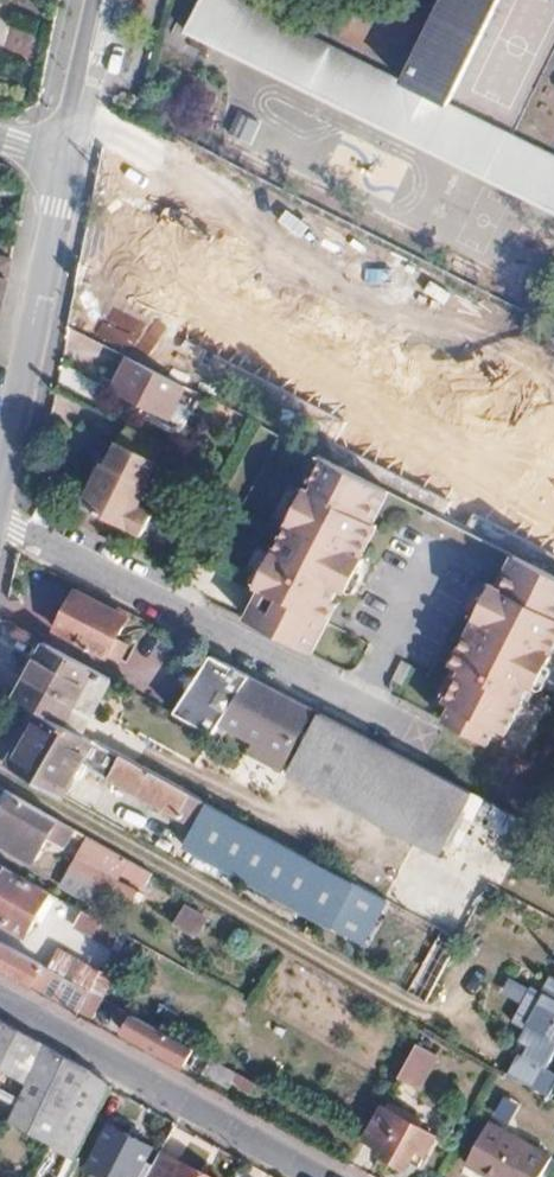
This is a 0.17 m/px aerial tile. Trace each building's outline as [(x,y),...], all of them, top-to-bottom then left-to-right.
[(237,1),(234,0),(201,0),(185,33),(553,214),(553,157),(449,105),(500,0),(442,0),(401,83),(237,1)] [(161,196),(142,236),(217,271),(236,232),(161,196)] [(8,278),(13,259),(0,255),(0,275),(8,278)] [(138,310),(199,340),(223,293),(161,263),(138,310)] [(1,304),(8,278),(0,275),(0,304),(1,304)] [(177,403),(186,386),(131,358),(113,392),(168,420),(168,419),(177,403)] [(177,403),(168,419),(178,424),(187,408),(177,403)] [(198,465),(126,429),(107,467),(103,465),(81,508),(84,510),(76,525),(117,545),(124,531),(139,538),(150,516),(135,508),(156,467),(175,476),(172,482),(217,506),(230,481),(228,480),(198,465)] [(308,490),(306,494),(376,529),(380,523),(377,522),(392,493),(327,459),(318,476),(324,479),(316,494),(308,490)] [(376,529),(306,494),(294,514),(366,550),(376,529)] [(361,559),(366,550),(294,514),(290,520),(293,522),(277,554),(275,553),(257,586),(262,588),(245,621),(311,654),(325,628),(337,604),(333,602),(338,593),(343,596),(363,560),(361,559)] [(513,556),(498,586),(492,583),(489,588),(553,621),(553,577),(513,556)] [(489,588),(480,607),(553,644),(553,621),(489,588)] [(121,663),(130,644),(117,638),(126,621),(74,593),(53,630),(106,659),(108,656),(121,663)] [(553,666),(553,644),(480,607),(449,666),(460,672),(453,685),(443,704),(452,709),(444,723),(488,744),(495,730),(508,738),(526,703),(524,702),(532,687),(540,691),(553,666)] [(26,679),(94,715),(113,679),(44,643),(26,679)] [(219,725),(249,678),(211,658),(176,713),(213,734),(219,725)] [(280,771),(313,710),(249,678),(219,725),(264,748),(258,759),(280,771)] [(83,736),(94,715),(26,679),(15,699),(34,710),(83,736)] [(93,742),(83,736),(34,710),(15,745),(74,776),(93,742)] [(473,794),(319,714),(286,777),(439,858),(448,842),(456,826),(473,794)] [(4,765),(63,796),(74,776),(15,745),(4,765)] [(193,827),(205,803),(122,757),(108,780),(193,827)] [(75,831),(11,795),(2,790),(0,794),(0,844),(35,864),(48,840),(63,849),(75,831)] [(467,832),(484,800),(473,794),(456,826),(467,832)] [(182,848),(332,930),(357,885),(266,835),(205,803),(193,827),(182,848)] [(456,826),(448,842),(459,847),(467,832),(456,826)] [(138,904),(143,895),(76,857),(59,886),(98,908),(109,889),(138,904)] [(144,888),(152,874),(130,862),(121,876),(144,888)] [(4,868),(0,875),(0,924),(25,939),(51,894),(4,868)] [(357,885),(332,930),(363,947),(388,902),(357,885)] [(197,937),(207,919),(184,906),(174,924),(197,937)] [(196,976),(81,911),(73,926),(106,945),(144,966),(146,962),(188,987),(196,976)] [(73,926),(49,969),(89,991),(101,998),(112,977),(93,966),(106,945),(73,926)] [(426,1004),(459,941),(440,930),(407,993),(426,1004)] [(79,1010),(89,991),(49,969),(0,943),(0,967),(79,1010)] [(553,1091),(553,981),(551,979),(542,996),(533,992),(515,1027),(526,1033),(522,1040),(535,1047),(527,1063),(514,1056),(505,1074),(550,1099),(553,1091)] [(76,1015),(88,1022),(101,998),(89,991),(79,1010),(76,1015)] [(194,1049),(131,1014),(122,1032),(183,1067),(194,1049)] [(110,1086),(111,1082),(0,1019),(0,1068),(11,1074),(4,1090),(21,1098),(9,1121),(53,1145),(52,1147),(75,1158),(110,1086)] [(535,1047),(522,1040),(514,1056),(527,1063),(535,1047)] [(407,1061),(429,1073),(438,1056),(417,1044),(407,1061)] [(257,1083),(215,1060),(206,1077),(228,1089),(231,1084),(250,1096),(257,1083)] [(419,1090),(429,1073),(407,1061),(398,1079),(419,1090)] [(417,1149),(426,1154),(437,1136),(383,1106),(365,1137),(383,1147),(379,1154),(406,1169),(411,1160),(417,1149)] [(552,1159),(489,1122),(467,1164),(489,1176),(542,1176),(552,1159)] [(153,1166),(145,1162),(153,1148),(110,1124),(87,1166),(101,1174),(99,1176),(147,1176),(153,1166)] [(417,1149),(411,1160),(420,1165),(426,1154),(417,1149)] [(160,1151),(153,1166),(147,1176),(210,1176),(160,1151)]
